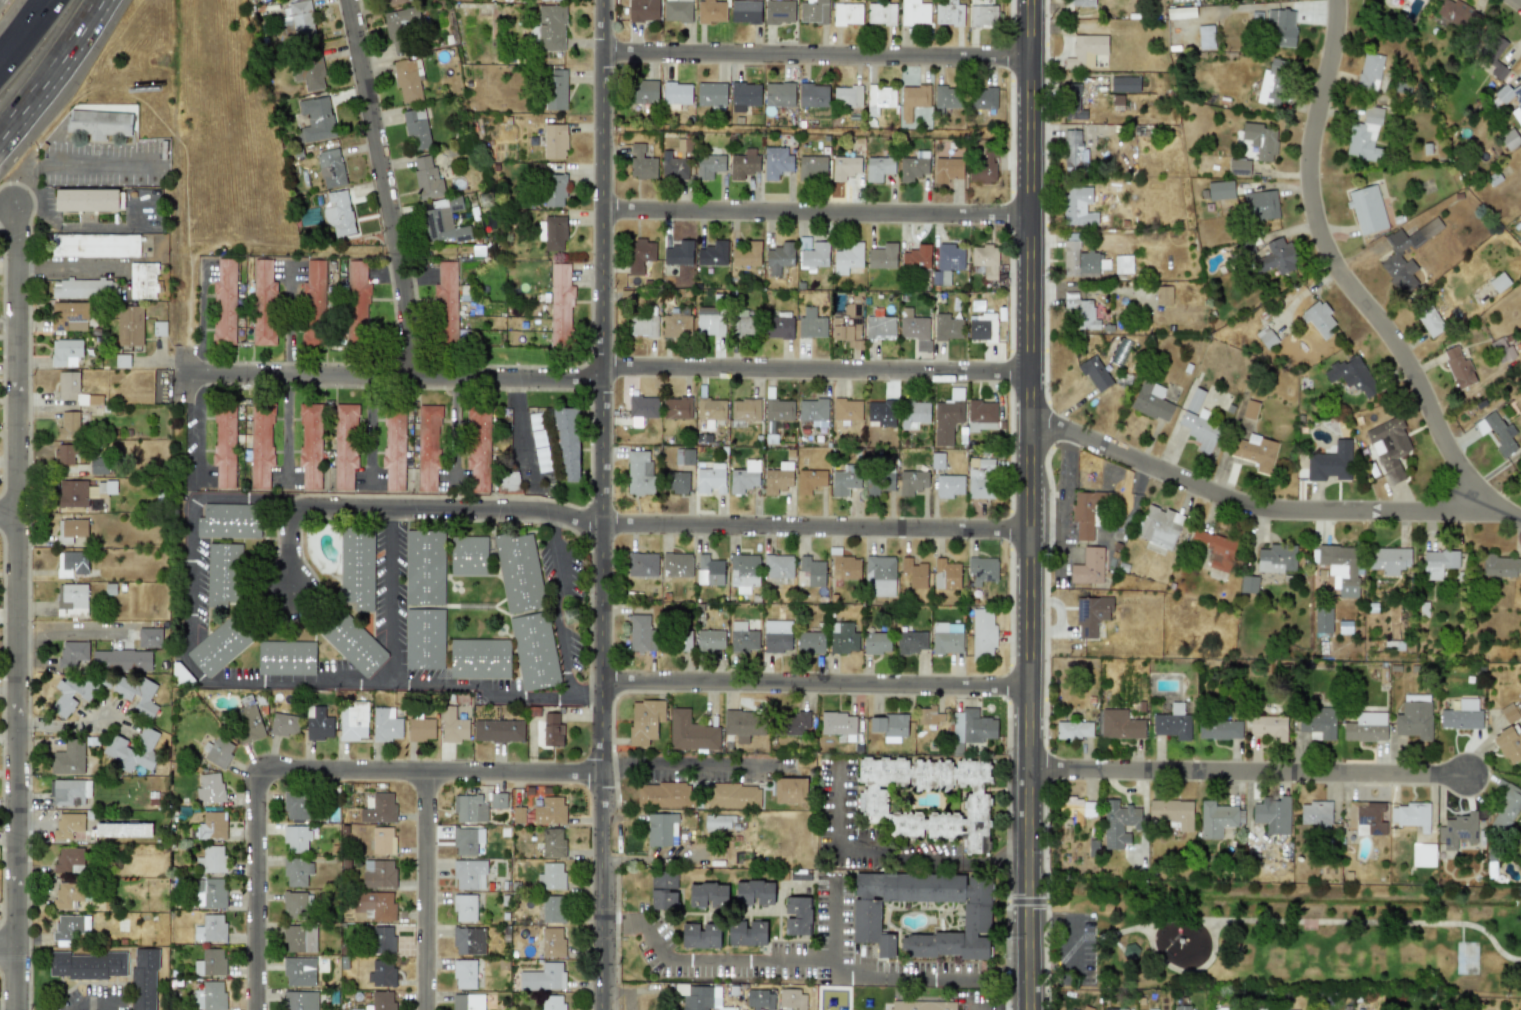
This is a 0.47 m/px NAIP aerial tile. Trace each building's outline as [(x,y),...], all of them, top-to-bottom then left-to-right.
[(628,21),(658,21),(659,0),(629,0),(628,21)] [(664,21),(690,22),(691,0),(664,0),(664,21)] [(713,2),(713,0),(705,0),(705,1),(697,1),(697,23),(725,23),(726,2),(713,2)] [(760,1),(731,0),(730,23),(760,23),(760,1)] [(793,23),(794,0),(765,0),(765,23),(793,23)] [(799,22),(827,23),(828,0),(806,0),(806,3),(800,2),(799,22)] [(901,23),(929,24),(929,3),(919,3),(919,0),(901,0),(901,23)] [(1450,0),(1442,0),(1435,16),(1469,31),(1477,11),(1450,0)] [(935,4),(935,25),(963,25),(963,2),(946,1),(946,4),(935,4)] [(833,24),(861,24),(862,3),(833,3),(833,24)] [(867,24),(895,24),(895,3),(867,3),(867,24)] [(564,51),(565,5),(538,5),(537,26),(530,26),(530,38),(538,38),(537,50),(564,51)] [(968,27),(996,27),(997,5),(969,5),(968,27)] [(420,26),(417,6),(383,12),(391,54),(409,51),(405,29),(420,26)] [(1195,7),(1166,8),(1167,18),(1195,17),(1195,7)] [(1295,10),(1267,9),(1266,45),(1294,46),(1295,10)] [(1214,49),(1213,25),(1197,25),(1198,49),(1214,49)] [(1107,35),(1073,35),(1073,58),(1064,57),(1064,67),(1093,68),(1093,54),(1107,54),(1107,35)] [(1509,45),(1498,35),(1479,55),(1491,65),(1509,45)] [(1356,84),(1376,88),(1384,55),(1364,51),(1356,84)] [(326,87),(319,55),(289,61),(294,82),(303,80),(305,92),(326,87)] [(1278,106),(1285,60),(1270,57),(1268,70),(1262,69),(1256,102),(1278,106)] [(400,103),(421,100),(414,58),(393,62),(400,103)] [(566,69),(550,69),(550,77),(546,77),(545,110),(566,110),(566,69)] [(1139,77),(1110,76),(1110,92),(1139,92),(1139,77)] [(629,103),(657,104),(657,80),(629,80),(629,103)] [(691,104),(691,83),(664,82),(663,109),(674,110),(674,104),(691,104)] [(726,83),(697,82),(697,105),(725,105),(726,83)] [(1506,84),(1493,91),(1501,104),(1512,97),(1520,113),(1520,82),(1509,89),(1506,84)] [(730,83),(731,112),(746,112),(746,105),(760,105),(759,83),(730,83)] [(765,106),(794,106),(794,83),(764,83),(765,106)] [(828,106),(827,83),(798,83),(798,107),(828,106)] [(1079,110),(1079,83),(1067,83),(1066,119),(1086,119),(1086,110),(1079,110)] [(929,106),(929,86),(901,85),(900,119),(911,119),(911,106),(929,106)] [(861,107),(861,86),(834,86),(833,107),(861,107)] [(866,116),(878,116),(878,107),(895,107),(895,86),(867,86),(866,116)] [(933,87),(934,108),(961,107),(961,86),(933,87)] [(996,88),(970,88),(969,109),(996,109),(996,88)] [(297,101),(299,116),(306,114),(308,126),(296,128),(298,143),(335,138),(328,96),(297,101)] [(1381,107),(1365,105),(1362,124),(1350,122),(1345,156),(1379,161),(1381,148),(1376,148),(1381,107)] [(429,148),(425,108),(404,110),(408,150),(429,148)] [(131,112),(67,110),(66,133),(89,134),(89,141),(105,141),(105,135),(130,136),(131,112)] [(1241,139),(1250,140),(1249,146),(1256,147),(1255,161),(1274,162),(1277,126),(1242,123),(1241,139)] [(566,124),(543,124),(544,159),(566,158),(566,124)] [(1520,142),(1511,127),(1498,137),(1507,151),(1520,142)] [(1080,129),(1063,130),(1064,170),(1087,170),(1086,148),(1081,148),(1080,129)] [(661,150),(661,179),(689,178),(688,139),(677,139),(677,158),(670,158),(670,150),(661,150)] [(630,178),(656,179),(657,158),(643,158),(644,143),(631,143),(630,155),(630,178)] [(764,180),(777,180),(777,171),(792,172),(793,155),(786,155),(787,147),(764,147),(764,180)] [(345,184),(338,148),(316,152),(323,189),(345,184)] [(730,155),(730,180),(743,180),(744,173),(757,173),(757,148),(744,148),(744,155),(730,155)] [(994,183),(996,149),(983,148),(982,160),(969,159),(968,181),(994,183)] [(928,150),(915,150),(915,157),(899,157),(899,182),(913,183),(913,176),(928,176),(928,150)] [(444,196),(441,177),(437,178),(436,166),(432,167),(430,154),(413,157),(419,200),(444,196)] [(695,179),(712,180),(712,171),(724,171),(725,155),(696,154),(695,179)] [(798,178),(826,179),(826,156),(798,156),(798,178)] [(860,175),(860,157),(832,156),(831,181),(845,182),(845,175),(860,175)] [(881,173),(894,174),(894,157),(866,157),(865,182),(881,183),(881,173)] [(963,158),(934,158),(934,181),(963,180),(963,158)] [(1250,159),(1229,159),(1228,174),(1249,175),(1250,159)] [(565,206),(564,174),(543,174),(544,207),(565,206)] [(1233,181),(1207,181),(1207,200),(1234,199),(1233,181)] [(1359,236),(1388,229),(1377,185),(1347,192),(1350,201),(1359,236)] [(118,190),(55,188),(55,210),(117,211),(118,190)] [(1063,224),(1088,224),(1089,214),(1081,213),(1081,202),(1090,202),(1090,189),(1064,188),(1063,224)] [(334,237),(354,233),(346,189),(326,192),(329,208),(322,209),(325,225),(331,223),(334,237)] [(1278,217),(1276,190),(1244,193),(1247,221),(1278,217)] [(427,242),(453,238),(454,242),(471,239),(469,225),(452,228),(450,211),(463,209),(461,196),(432,200),(433,209),(423,210),(427,242)] [(565,251),(565,216),(540,216),(539,240),(544,240),(544,250),(565,251)] [(1443,228),(1436,216),(1405,236),(1399,228),(1384,237),(1394,253),(1379,262),(1399,295),(1417,284),(1410,273),(1416,269),(1410,258),(1403,262),(1397,252),(1410,244),(1412,247),(1443,228)] [(1064,276),(1099,275),(1099,269),(1109,269),(1108,260),(1097,260),(1097,251),(1079,251),(1079,232),(1063,233),(1064,276)] [(139,256),(139,233),(51,235),(51,257),(139,256)] [(1260,272),(1275,267),(1278,275),(1298,267),(1288,241),(1284,243),(1281,236),(1265,242),(1269,254),(1255,260),(1260,272)] [(809,237),(798,237),(798,249),(809,249),(809,237)] [(692,240),(678,239),(678,246),(663,246),(663,264),(692,264),(692,240)] [(726,239),(713,239),(713,247),(697,247),(697,265),(726,265),(726,239)] [(628,274),(642,275),(642,261),(654,261),(655,240),(628,240),(628,274)] [(732,265),(759,266),(760,241),(747,241),(746,247),(732,247),(732,265)] [(793,241),(780,241),(780,248),(767,248),(766,275),(779,275),(780,266),(793,266),(793,241)] [(828,267),(828,241),(812,242),(812,250),(799,250),(799,267),(828,267)] [(846,267),(862,267),(862,241),(846,241),(846,250),(834,249),(833,274),(846,274),(846,267)] [(867,248),(867,268),(896,268),(896,242),(883,242),(882,249),(867,248)] [(929,244),(916,244),(916,251),(901,251),(902,268),(930,267),(929,244)] [(937,271),(932,271),(932,284),(949,284),(949,270),(964,270),(963,244),(936,245),(937,271)] [(971,265),(983,265),(983,279),(996,280),(997,246),(971,245),(971,265)] [(1132,255),(1114,255),(1114,273),(1132,273),(1132,255)] [(236,259),(217,258),(217,281),(213,281),(213,344),(235,345),(236,259)] [(275,345),(275,281),(272,281),(272,259),(253,259),(253,345),(275,345)] [(324,259),(306,259),(306,282),(302,282),(302,346),(324,346),(324,259)] [(365,260),(346,260),(346,341),(367,341),(367,282),(365,282),(365,260)] [(456,261),(437,261),(437,284),(436,284),(437,342),(457,342),(456,261)] [(130,299),(153,298),(152,263),(129,263),(130,299)] [(569,263),(550,263),(551,347),(571,347),(571,285),(569,285),(569,263)] [(1510,283),(1501,271),(1487,282),(1497,293),(1510,283)] [(52,297),(111,298),(111,279),(52,279),(52,297)] [(1171,304),(1171,286),(1155,286),(1156,304),(1171,304)] [(1093,319),(1092,300),(1077,300),(1077,292),(1063,292),(1064,308),(1072,308),(1073,329),(1099,328),(1099,319),(1093,319)] [(1320,338),(1337,326),(1328,314),(1331,312),(1321,299),(1301,313),(1320,338)] [(88,302),(52,302),(51,330),(87,330),(88,302)] [(861,303),(844,303),(844,312),(831,311),(831,339),(847,340),(846,348),(860,348),(861,303)] [(143,306),(117,305),(117,345),(142,345),(143,306)] [(1428,338),(1444,330),(1432,305),(1415,313),(1428,338)] [(656,336),(656,306),(634,306),(635,315),(628,315),(629,337),(656,336)] [(825,337),(826,317),(815,317),(815,307),(803,306),(802,316),(798,316),(797,337),(825,337)] [(696,335),(723,335),(723,307),(697,307),(696,335)] [(900,338),(916,338),(916,352),(929,352),(929,317),(911,317),(911,308),(900,308),(900,338)] [(662,314),(662,337),(689,337),(690,309),(672,309),(672,314),(662,314)] [(749,310),(732,310),(732,337),(753,338),(754,317),(749,316),(749,310)] [(996,341),(996,314),(969,313),(968,340),(996,341)] [(949,314),(935,314),(934,339),(962,340),(962,319),(949,319),(949,314)] [(866,317),(866,339),(894,338),(893,316),(866,317)] [(792,317),(765,317),(765,338),(792,338),(792,317)] [(1277,341),(1267,325),(1254,333),(1265,349),(1277,341)] [(1495,339),(1496,360),(1512,359),(1512,346),(1503,346),(1503,339),(1495,339)] [(82,340),(51,340),(51,366),(76,366),(76,357),(82,357),(82,340)] [(1458,389),(1477,381),(1466,357),(1463,359),(1457,344),(1441,351),(1458,389)] [(1340,376),(1346,388),(1354,383),(1363,399),(1378,391),(1356,353),(1322,372),(1328,383),(1340,376)] [(115,367),(129,367),(129,354),(115,355),(115,367)] [(1095,393),(1112,384),(1095,354),(1079,363),(1095,393)] [(78,372),(58,372),(58,399),(78,400),(78,372)] [(1165,388),(1142,378),(1129,407),(1166,423),(1174,405),(1160,399),(1165,388)] [(1185,409),(1195,414),(1204,391),(1194,387),(1185,409)] [(952,446),(952,422),(963,423),(963,388),(950,388),(950,401),(935,401),(934,445),(952,446)] [(657,396),(629,396),(628,417),(657,417),(657,396)] [(663,418),(691,419),(691,398),(663,397),(663,418)] [(725,420),(725,399),(697,398),(696,419),(725,420)] [(760,399),(731,399),(730,421),(759,421),(760,399)] [(793,420),(793,399),(765,399),(765,420),(793,420)] [(798,420),(811,420),(811,426),(827,426),(827,399),(799,399),(798,420)] [(861,399),(833,399),(832,420),(861,420),(861,399)] [(1241,417),(1255,420),(1258,402),(1245,399),(1241,417)] [(867,400),(867,426),(894,427),(894,401),(867,400)] [(929,401),(901,400),(900,429),(917,429),(917,423),(929,423),(929,401)] [(968,400),(967,430),(996,430),(996,401),(968,400)] [(321,404),(299,403),(299,467),(302,467),(301,490),(320,490),(321,404)] [(334,490),(352,490),(353,468),(356,468),(357,404),(335,404),(334,490)] [(436,492),(436,468),(439,469),(440,405),(418,405),(417,491),(436,492)] [(235,406),(214,406),(213,465),(216,465),(215,488),(234,489),(235,406)] [(249,489),(269,489),(269,466),(272,466),(273,406),(251,406),(249,489)] [(488,493),(490,407),(467,406),(465,469),(471,469),(470,492),(488,493)] [(578,408),(558,408),(558,482),(578,482),(578,408)] [(1183,410),(1178,424),(1188,428),(1185,435),(1200,441),(1196,450),(1209,455),(1221,426),(1207,421),(1211,412),(1200,408),(1197,416),(1183,410)] [(404,491),(404,410),(383,410),(383,468),(385,468),(385,491),(404,491)] [(1480,435),(1490,428),(1501,444),(1496,448),(1503,458),(1517,448),(1509,437),(1516,432),(1509,423),(1505,426),(1493,410),(1473,424),(1480,435)] [(59,438),(79,438),(78,411),(59,412),(59,438)] [(1388,485),(1405,478),(1396,458),(1413,450),(1398,416),(1364,430),(1388,485)] [(1230,456),(1257,463),(1254,471),(1268,475),(1278,442),(1249,434),(1246,441),(1235,438),(1230,456)] [(1350,439),(1334,439),(1334,454),(1307,453),(1306,480),(1324,480),(1324,475),(1334,476),(1334,480),(1350,480),(1350,439)] [(73,464),(73,453),(77,453),(77,444),(54,444),(55,464),(73,464)] [(693,464),(693,449),(675,449),(674,464),(693,464)] [(648,451),(627,450),(627,493),(652,494),(653,462),(648,461),(648,451)] [(943,468),(943,452),(932,453),(932,468),(943,468)] [(89,459),(90,475),(107,474),(106,458),(89,459)] [(994,498),(994,458),(968,458),(968,498),(994,498)] [(730,494),(743,494),(743,488),(758,488),(758,460),(744,459),(744,469),(730,469),(730,494)] [(792,488),(792,461),(778,461),(778,469),(764,469),(763,495),(777,495),(777,487),(792,488)] [(695,468),(695,492),(716,492),(716,494),(724,493),(724,462),(710,463),(710,468),(695,468)] [(848,496),(848,488),(859,488),(860,466),(832,465),(830,495),(848,496)] [(893,490),(894,469),(866,468),(865,496),(878,496),(878,490),(893,490)] [(797,495),(811,495),(811,486),(825,486),(826,470),(797,470),(797,495)] [(899,496),(913,496),(913,489),(928,489),(928,471),(899,470),(899,496)] [(688,493),(689,472),(665,471),(664,492),(688,493)] [(499,490),(519,489),(518,472),(498,472),(499,490)] [(963,476),(936,476),(936,496),(963,496),(963,476)] [(88,480),(58,480),(58,507),(88,506),(88,480)] [(115,481),(97,481),(97,493),(116,493),(115,481)] [(1075,540),(1092,540),(1092,524),(1098,524),(1098,510),(1110,510),(1110,492),(1073,492),(1073,522),(1075,522),(1075,540)] [(261,538),(197,536),(197,516),(204,516),(205,503),(262,505),(261,538)] [(1170,550),(1184,516),(1165,508),(1164,510),(1148,504),(1135,536),(1170,550)] [(87,519),(58,519),(58,537),(86,537),(87,519)] [(342,528),(375,528),(375,611),(356,611),(356,602),(341,602),(342,528)] [(407,530),(407,605),(445,605),(445,530),(407,530)] [(1229,572),(1236,540),(1193,530),(1190,544),(1213,550),(1209,568),(1229,572)] [(508,614),(494,535),(510,532),(511,539),(534,534),(548,607),(508,614)] [(487,536),(452,536),(452,575),(488,575),(487,536)] [(242,545),(209,544),(208,608),(228,608),(228,600),(241,601),(242,545)] [(1257,571),(1294,572),(1295,545),(1268,544),(1268,549),(1257,549),(1257,571)] [(1317,564),(1328,565),(1327,575),(1332,575),(1332,588),(1338,588),(1338,597),(1356,597),(1357,546),(1318,545),(1317,564)] [(1102,583),(1103,547),(1083,546),(1083,564),(1070,564),(1070,582),(1102,583)] [(1410,549),(1368,547),(1368,569),(1383,569),(1383,575),(1398,576),(1398,567),(1410,567),(1410,549)] [(860,557),(840,556),(840,550),(831,549),(830,579),(859,579),(860,557)] [(1458,551),(1423,550),(1422,580),(1441,580),(1442,568),(1458,568),(1458,551)] [(87,552),(57,552),(57,576),(87,575),(87,552)] [(657,553),(627,552),(626,576),(656,577),(657,553)] [(691,577),(692,553),(662,553),(662,576),(691,577)] [(708,560),(708,554),(697,553),(697,584),(723,585),(723,560),(708,560)] [(758,554),(729,554),(730,586),(736,586),(736,593),(749,593),(749,586),(759,585),(758,554)] [(792,578),(793,555),(764,554),(763,577),(792,578)] [(807,586),(824,587),(824,561),(810,561),(810,556),(799,555),(799,572),(807,573),(807,586)] [(894,596),(895,556),(865,555),(864,596),(894,596)] [(1481,576),(1518,578),(1518,556),(1482,555),(1481,576)] [(909,588),(926,588),(926,564),(911,563),(911,557),(900,556),(900,573),(909,573),(909,588)] [(934,588),(959,589),(960,563),(944,563),(944,557),(934,557),(934,588)] [(1257,593),(1258,576),(1240,575),(1239,592),(1257,593)] [(87,584),(57,584),(57,616),(86,617),(87,584)] [(1077,597),(1077,638),(1096,638),(1096,621),(1111,621),(1111,597),(1077,597)] [(390,655),(366,679),(315,629),(340,604),(390,655)] [(208,678),(186,653),(242,605),(263,630),(208,678)] [(1332,608),(1315,607),(1314,632),(1331,632),(1332,608)] [(973,608),(993,608),(993,624),(996,624),(996,646),(993,646),(993,661),(973,661),(973,608)] [(445,609),(407,609),(407,669),(445,669),(445,609)] [(524,691),(510,618),(549,611),(562,683),(524,691)] [(649,614),(629,615),(629,651),(656,650),(655,629),(649,629),(649,614)] [(730,650),(757,651),(758,630),(745,630),(746,621),(731,620),(730,650)] [(763,651),(790,652),(791,620),(764,620),(763,651)] [(934,621),(948,621),(948,623),(962,623),(962,631),(963,631),(962,652),(944,652),(944,653),(941,653),(941,654),(936,654),(936,653),(933,653),(934,621)] [(858,632),(853,632),(853,622),(829,622),(829,652),(858,653),(858,632)] [(161,628),(137,628),(137,648),(161,647),(161,628)] [(697,650),(724,650),(725,630),(697,629),(697,650)] [(691,631),(678,630),(678,650),(690,651),(691,631)] [(824,632),(797,631),(797,653),(823,653),(824,632)] [(897,631),(927,631),(927,648),(918,648),(918,651),(909,651),(908,654),(897,654),(897,631)] [(889,653),(889,633),(864,632),(863,653),(889,653)] [(451,639),(451,679),(511,680),(511,639),(451,639)] [(88,660),(87,641),(59,642),(60,667),(77,666),(76,660),(88,660)] [(316,642),(259,641),(259,675),(316,675),(316,642)] [(92,650),(92,671),(151,670),(151,649),(92,650)] [(173,662),(172,686),(196,687),(196,680),(179,662),(173,662)] [(157,685),(139,676),(135,683),(118,674),(114,681),(103,674),(98,683),(129,700),(133,694),(139,697),(132,710),(150,720),(158,706),(148,701),(157,685)] [(75,701),(71,698),(74,693),(88,702),(98,683),(83,675),(78,684),(61,675),(54,688),(60,691),(49,711),(65,720),(75,701)] [(1476,698),(1458,698),(1459,709),(1440,710),(1440,728),(1481,728),(1481,709),(1477,709),(1476,698)] [(630,700),(630,745),(647,746),(647,739),(656,739),(656,722),(664,722),(664,701),(630,700)] [(367,701),(352,701),(352,707),(340,707),(339,739),(367,740),(367,701)] [(1417,735),(1417,741),(1431,740),(1430,701),(1401,702),(1401,714),(1394,714),(1394,735),(1417,735)] [(1153,714),(1152,735),(1176,735),(1176,740),(1189,741),(1190,714),(1182,714),(1183,702),(1170,702),(1170,714),(1153,714)] [(1520,717),(1512,702),(1499,709),(1507,724),(1520,717)] [(243,743),(265,735),(253,703),(230,712),(243,743)] [(918,723),(929,723),(929,729),(935,729),(935,723),(936,723),(936,720),(944,721),(944,713),(936,713),(936,704),(930,704),(929,707),(920,707),(920,713),(918,713),(918,723)] [(468,719),(454,718),(454,706),(440,705),(440,742),(460,742),(460,739),(468,740),(468,719)] [(306,739),(332,740),(333,717),(324,717),(324,706),(306,706),(306,739)] [(401,740),(402,718),(393,718),(393,707),(373,707),(372,740),(401,740)] [(953,711),(962,711),(962,707),(978,707),(978,716),(992,716),(992,718),(997,718),(997,737),(983,738),(983,739),(981,739),(981,742),(963,742),(963,754),(953,754),(953,711)] [(689,708),(670,708),(670,749),(719,749),(719,725),(689,725),(689,708)] [(1144,719),(1126,719),(1126,709),(1101,708),(1101,738),(1144,738),(1144,719)] [(1334,708),(1298,708),(1298,731),(1320,731),(1320,740),(1334,741),(1334,708)] [(723,735),(737,735),(737,743),(748,743),(748,735),(765,735),(765,711),(724,711),(723,735)] [(799,735),(799,729),(809,729),(809,711),(796,711),(796,716),(785,716),(785,735),(799,735)] [(821,711),(836,711),(836,712),(846,712),(846,715),(856,715),(855,733),(821,733),(821,711)] [(299,717),(272,712),(269,732),(296,737),(299,717)] [(543,746),(562,746),(563,723),(559,723),(559,713),(544,712),(543,746)] [(1386,712),(1355,712),(1355,722),(1343,722),(1342,740),(1385,741),(1386,712)] [(870,716),(884,716),(884,713),(908,713),(908,719),(907,719),(907,736),(900,736),(900,742),(884,741),(884,730),(870,730),(870,716)] [(1286,716),(1249,715),(1249,733),(1275,734),(1275,742),(1286,742),(1286,716)] [(434,718),(408,718),(408,740),(434,740),(434,718)] [(1198,738),(1241,739),(1241,720),(1198,719),(1198,738)] [(473,741),(523,742),(523,720),(473,720),(473,741)] [(1056,739),(1092,738),(1092,721),(1056,722),(1056,739)] [(111,733),(101,755),(131,769),(133,763),(151,771),(158,755),(150,751),(159,733),(142,725),(131,749),(124,746),(127,740),(111,733)] [(1518,734),(1515,736),(1509,726),(1491,737),(1509,766),(1520,758),(1520,739),(1518,734)] [(235,747),(217,735),(211,744),(206,741),(201,749),(206,752),(203,757),(221,769),(235,747)] [(50,774),(84,773),(83,738),(64,738),(64,751),(50,751),(50,774)] [(990,761),(953,760),(953,761),(910,761),(910,759),(858,758),(858,782),(866,782),(866,792),(858,792),(858,813),(866,813),(866,824),(890,824),(890,837),(924,838),(964,838),(964,853),(989,854),(989,795),(983,795),(983,783),(990,783),(990,761)] [(223,801),(222,773),(199,774),(200,787),(195,787),(196,802),(223,801)] [(774,804),(806,803),(806,777),(774,778),(774,804)] [(90,780),(53,779),(52,805),(83,806),(83,797),(90,797),(90,780)] [(1503,782),(1487,823),(1507,831),(1515,810),(1520,812),(1520,790),(1503,782)] [(637,783),(637,807),(691,807),(691,783),(637,783)] [(707,784),(707,807),(760,808),(760,784),(707,784)] [(309,820),(310,792),(284,791),(283,819),(309,820)] [(394,792),(372,793),(372,808),(359,808),(359,823),(394,822),(394,792)] [(505,808),(505,792),(489,793),(490,809),(505,808)] [(481,794),(453,795),(454,822),(487,821),(486,802),(481,803),(481,794)] [(1289,796),(1278,795),(1278,798),(1261,797),(1261,803),(1252,803),(1251,823),(1265,823),(1265,834),(1288,835),(1289,796)] [(564,796),(541,797),(541,806),(533,806),(533,824),(564,824),(564,796)] [(1094,799),(1062,798),(1062,817),(1094,818),(1094,799)] [(1103,847),(1129,847),(1129,828),(1140,828),(1140,806),(1118,806),(1118,799),(1103,799),(1103,847)] [(1192,801),(1148,799),(1148,820),(1179,821),(1178,831),(1191,832),(1192,801)] [(1214,806),(1214,800),(1200,800),(1200,839),(1221,839),(1221,826),(1237,827),(1237,806),(1214,806)] [(1300,823),(1317,824),(1317,827),(1331,828),(1331,802),(1300,801),(1300,823)] [(1355,835),(1385,834),(1385,822),(1379,822),(1379,811),(1384,811),(1384,801),(1348,802),(1348,828),(1355,828),(1355,835)] [(1390,806),(1389,825),(1420,825),(1420,833),(1428,833),(1429,802),(1405,802),(1405,806),(1390,806)] [(1437,826),(1437,842),(1443,842),(1443,850),(1456,850),(1456,838),(1466,838),(1466,844),(1477,843),(1476,810),(1467,811),(1467,816),(1444,817),(1444,826),(1437,826)] [(225,839),(226,812),(203,811),(202,823),(196,823),(196,838),(225,839)] [(83,813),(57,813),(57,829),(52,829),(52,839),(83,840),(83,813)] [(647,846),(677,846),(676,813),(647,813),(647,846)] [(704,830),(734,830),(734,815),(704,815),(704,830)] [(151,823),(95,823),(95,837),(151,837),(151,823)] [(307,853),(307,840),(310,840),(311,826),(284,826),(284,852),(307,853)] [(372,854),(394,853),(393,827),(372,827),(372,854)] [(483,828),(453,828),(454,855),(476,855),(476,843),(483,843),(483,828)] [(564,857),(564,828),(542,828),(542,858),(564,857)] [(1412,866),(1434,866),(1435,842),(1412,842),(1412,866)] [(225,846),(203,845),(202,857),(195,857),(195,872),(224,872),(225,846)] [(55,872),(83,872),(83,848),(55,847),(55,872)] [(306,887),(306,874),(312,874),(312,859),(284,859),(284,887),(306,887)] [(362,860),(362,888),(395,887),(394,859),(362,860)] [(484,890),(485,860),(454,860),(453,889),(484,890)] [(564,863),(542,863),(542,874),(537,874),(536,890),(563,890),(564,863)] [(677,908),(675,870),(650,871),(651,909),(677,908)] [(880,900),(963,902),(962,935),(901,933),(900,955),(959,957),(959,959),(988,959),(988,935),(989,935),(991,876),(965,876),(965,875),(854,872),(854,897),(853,897),(852,942),(877,943),(876,957),(894,958),(894,934),(879,933),(880,900)] [(224,878),(196,879),(197,908),(225,908),(224,878)] [(773,881),(735,880),(735,903),(754,903),(754,904),(773,905),(773,881)] [(54,882),(55,909),(71,909),(71,901),(83,901),(82,881),(54,882)] [(707,907),(707,908),(720,908),(720,902),(727,902),(727,884),(689,883),(689,907),(707,907)] [(393,891),(352,892),(353,911),(371,911),(372,921),(394,921),(393,891)] [(283,892),(283,918),(310,918),(309,892),(283,892)] [(475,922),(476,895),(454,894),(453,921),(475,922)] [(542,922),(564,923),(565,896),(542,895),(542,922)] [(784,916),(784,934),(810,935),(811,897),(785,896),(785,916),(784,916)] [(225,941),(225,914),(202,915),(202,926),(194,926),(195,941),(225,941)] [(54,940),(69,940),(70,932),(89,932),(89,915),(55,915),(54,940)] [(766,921),(747,921),(728,920),(728,945),(765,945),(766,921)] [(700,923),(700,924),(682,923),(681,947),(719,948),(719,924),(700,923)] [(316,951),(315,925),(283,925),(283,952),(316,951)] [(394,926),(372,926),(372,953),(394,953),(394,926)] [(484,954),(484,927),(453,927),(453,954),(484,954)] [(564,957),(563,927),(541,928),(542,957),(564,957)] [(1140,951),(1130,941),(1120,952),(1130,961),(1140,951)] [(155,968),(158,968),(158,948),(134,949),(134,967),(132,967),(132,1009),(156,1009),(155,968)] [(224,975),(224,948),(202,949),(202,960),(194,960),(194,975),(224,975)] [(125,976),(125,952),(49,952),(49,975),(67,975),(67,979),(108,979),(108,976),(125,976)] [(315,957),(284,957),(284,986),(315,986),(315,957)] [(372,959),(371,972),(367,972),(366,985),(393,985),(394,960),(372,959)] [(475,989),(475,960),(453,959),(453,988),(475,989)] [(520,971),(542,971),(542,962),(563,962),(563,971),(566,971),(566,988),(520,990),(520,971)] [(224,981),(202,981),(202,990),(192,990),(193,1009),(225,1009),(224,981)] [(675,995),(683,995),(682,1009),(707,1009),(707,1007),(708,1007),(708,1009),(713,1009),(713,1008),(714,1008),(717,1008),(717,1009),(736,1009),(736,1006),(721,1007),(721,997),(720,997),(720,987),(712,987),(688,986),(688,984),(675,984),(675,995)] [(806,990),(779,989),(778,1009),(805,1009),(806,990)] [(747,990),(746,1008),(773,1009),(774,991),(747,990)] [(317,991),(284,991),(283,1009),(317,1009),(317,991)] [(394,991),(371,991),(372,1009),(394,1009),(394,991)] [(484,994),(453,994),(453,1009),(483,1009),(484,994)] [(541,995),(541,1009),(564,1009),(563,995),(541,995)] [(955,1001),(890,1000),(890,1009),(955,1009),(955,1001)]
